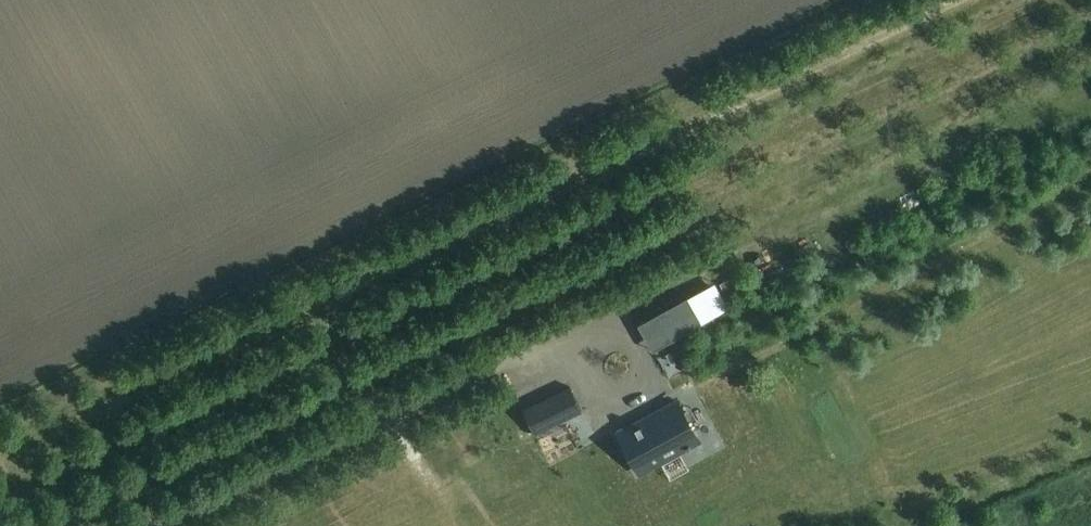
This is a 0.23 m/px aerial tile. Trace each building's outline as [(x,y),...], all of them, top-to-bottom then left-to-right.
[(687,297),(656,314),(671,341),(702,324),(687,297)] [(535,434),(582,411),(570,386),(523,408),(535,434)] [(678,403),(620,435),(639,470),(678,448),(674,440),(693,430),(678,403)]
